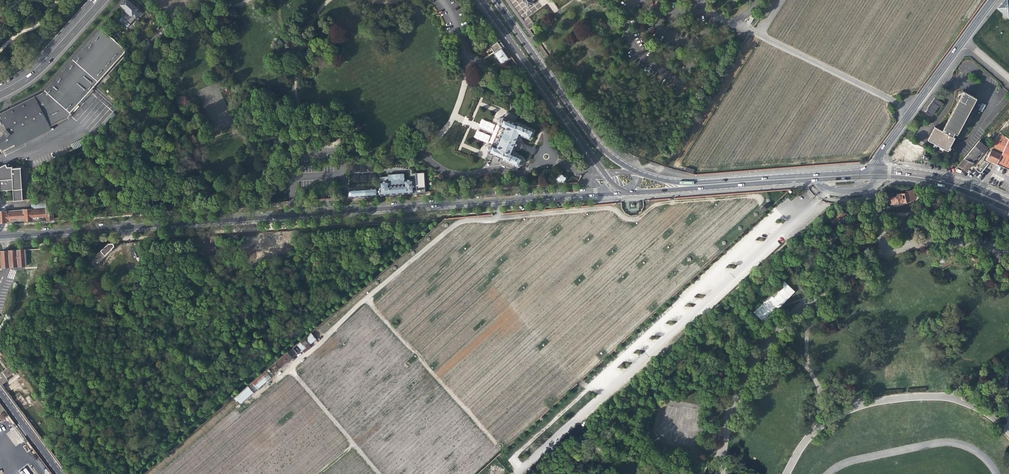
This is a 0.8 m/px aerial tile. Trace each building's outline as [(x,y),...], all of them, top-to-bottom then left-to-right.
[(127,0),(125,0),(121,4),(126,9),(125,10),(126,11),(119,19),(126,26),(134,18),(133,18),(134,17),(135,17),(139,13),(137,10),(138,9),(127,0)] [(522,19),(527,15),(527,14),(526,12),(526,10),(527,8),(529,6),(533,3),(532,1),(534,0),(508,0),(522,19)] [(523,21),(530,30),(570,1),(571,0),(550,0),(551,1),(523,21)] [(997,8),(1008,17),(1008,0),(1003,0),(997,8)] [(147,43),(151,47),(170,26),(166,22),(147,43)] [(171,26),(170,26),(151,47),(151,48),(171,26)] [(71,113),(70,112),(124,51),(125,49),(103,30),(100,27),(41,93),(0,113),(0,151),(1,150),(1,149),(2,149),(3,150),(4,149),(19,142),(51,127),(67,117),(71,113)] [(491,48),(493,51),(502,64),(512,57),(500,41),(496,44),(491,48)] [(947,151),(948,149),(949,147),(955,137),(952,136),(954,133),(957,134),(976,98),(963,91),(946,124),(944,126),(942,131),(934,127),(927,140),(947,151)] [(935,98),(928,108),(926,112),(932,116),(939,106),(940,107),(943,104),(935,98)] [(484,152),(483,153),(496,158),(495,159),(496,159),(494,164),(511,171),(513,167),(514,167),(515,166),(516,166),(517,166),(519,162),(519,161),(519,160),(518,160),(517,159),(518,158),(507,153),(513,140),(515,134),(525,139),(526,138),(530,131),(529,130),(512,122),(511,123),(510,123),(510,120),(512,116),(502,112),(501,112),(499,118),(497,118),(496,118),(494,118),(493,119),(493,120),(492,121),(492,122),(493,124),(494,124),(496,125),(487,145),(486,144),(484,144),(483,145),(482,146),(481,147),(481,149),(482,150),(483,151),(484,152)] [(474,137),(487,142),(489,135),(477,130),(474,137)] [(997,163),(1008,139),(1000,132),(989,149),(991,150),(986,161),(991,163),(996,165),(997,163)] [(1008,139),(997,163),(1000,165),(1008,169),(1008,139)] [(905,140),(902,143),(912,151),(915,148),(905,140)] [(979,140),(958,165),(963,168),(967,170),(973,163),(974,162),(987,147),(979,140)] [(983,161),(976,170),(980,172),(982,172),(988,163),(983,161)] [(14,188),(15,200),(23,199),(21,167),(13,167),(13,166),(8,166),(6,164),(6,163),(5,163),(1,165),(0,166),(0,189),(14,188)] [(558,173),(555,180),(557,181),(556,185),(564,185),(564,183),(565,183),(567,178),(564,177),(565,176),(558,173)] [(361,189),(361,196),(414,193),(414,180),(405,180),(404,174),(389,174),(389,175),(389,181),(380,181),(380,182),(380,184),(380,188),(377,188),(361,189)] [(903,202),(909,201),(909,200),(915,199),(913,190),(906,192),(907,194),(902,196),(902,195),(897,196),(897,197),(890,199),(891,204),(903,202)] [(7,210),(7,221),(54,218),(53,207),(46,207),(45,197),(31,198),(31,209),(7,210)] [(765,204),(760,208),(764,212),(769,207),(765,204)] [(845,214),(842,211),(830,221),(834,225),(845,214)] [(115,244),(113,242),(109,243),(94,256),(96,259),(101,255),(102,256),(104,255),(105,255),(110,251),(112,249),(112,248),(114,246),(115,244)] [(15,249),(9,250),(10,266),(27,265),(26,248),(15,249)] [(9,250),(1,250),(2,267),(10,266),(9,250)] [(98,297),(95,299),(98,302),(108,293),(95,278),(87,284),(98,297)] [(797,293),(783,280),(749,313),(763,325),(780,308),(782,306),(789,299),(797,293)] [(297,345),(303,351),(310,345),(317,340),(311,333),(297,345)] [(297,354),(293,348),(275,364),(279,369),(297,354)] [(14,373),(9,367),(0,373),(0,382),(2,385),(8,380),(6,378),(14,373)] [(272,378),(266,371),(235,398),(240,404),(272,378)] [(18,393),(11,398),(21,412),(28,406),(18,393)] [(28,415),(24,417),(31,425),(34,423),(28,415)]
